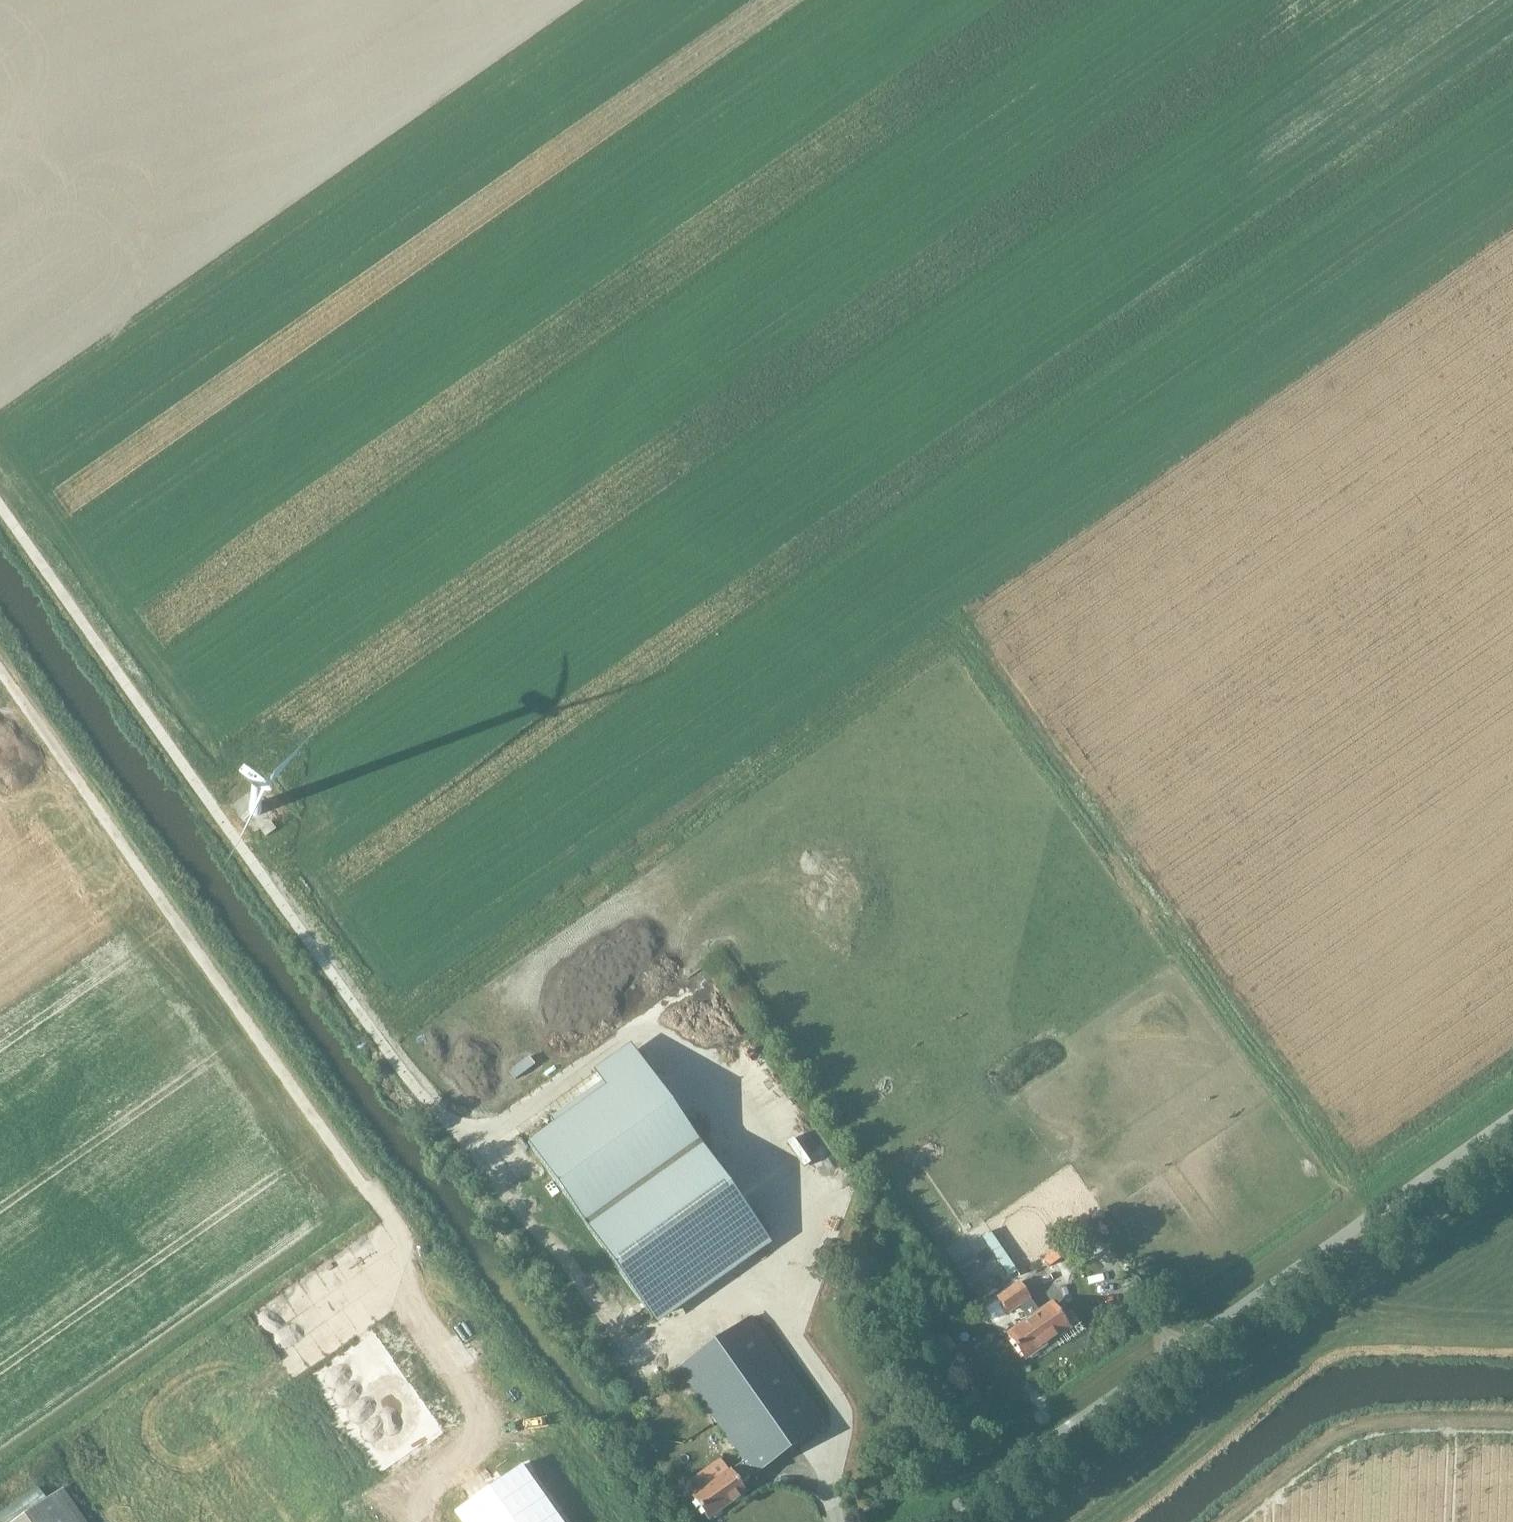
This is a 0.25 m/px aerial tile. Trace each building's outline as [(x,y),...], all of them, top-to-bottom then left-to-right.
[(257,803),(256,803),(255,803),(254,803),(253,803),(252,804),(251,804),(251,805),(250,805),(250,806),(249,807),(249,808),(248,809),(248,810),(248,811),(249,812),(249,813),(250,814),(250,815),(251,815),(252,816),(253,816),(254,816),(255,817),(256,817),(256,816),(257,816),(258,816),(259,816),(259,815),(260,815),(260,814),(261,814),(261,813),(262,812),(262,811),(262,810),(262,809),(262,808),(261,807),(261,806),(260,805),(259,805),(259,804),(258,804),(257,803)] [(711,1006),(689,1025),(728,1070),(750,1052),(711,1006)] [(653,1319),(768,1237),(635,1051),(598,1077),(606,1088),(528,1143),(653,1319)] [(519,1055),(498,1066),(503,1076),(524,1065),(519,1055)] [(748,1062),(768,1087),(775,1081),(756,1056),(748,1062)] [(1090,1290),(1107,1279),(1098,1265),(1081,1277),(1090,1290)] [(1031,1300),(1033,1299),(1021,1282),(998,1297),(1010,1315),(1014,1312),(1022,1324),(1010,1333),(1026,1358),(1071,1327),(1054,1302),(1039,1312),(1031,1300)] [(468,1422),(392,1313),(287,1388),(361,1497),(468,1422)] [(754,1475),(829,1422),(754,1315),(678,1368),(744,1461),(734,1469),(733,1467),(693,1495),(710,1519),(749,1490),(743,1482),(753,1474),(754,1475)] [(454,1510),(462,1521),(561,1521),(519,1464),(454,1510)] [(47,1500),(37,1486),(0,1512),(0,1521),(89,1521),(65,1488),(47,1500)]
